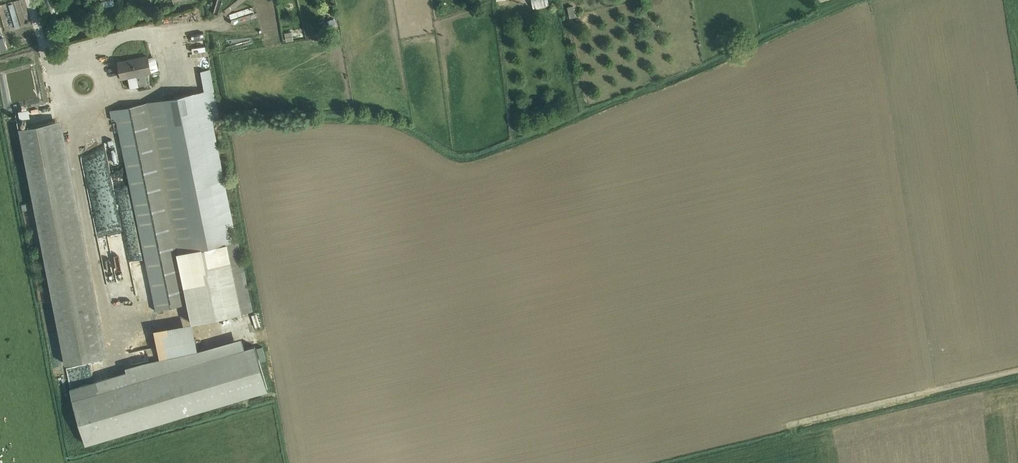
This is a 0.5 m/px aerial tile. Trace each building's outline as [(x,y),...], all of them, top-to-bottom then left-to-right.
[(43,3),(41,3),(42,6),(44,5),(47,15),(47,14),(53,13),(55,12),(53,4),(56,3),(55,0),(43,0),(43,3)] [(533,9),(548,6),(547,0),(531,0),(533,9)] [(13,35),(24,31),(16,6),(5,9),(13,35)] [(233,8),(234,15),(225,16),(225,19),(249,17),(248,7),(233,8)] [(574,8),(567,9),(569,20),(576,18),(574,8)] [(280,31),(280,40),(288,40),(288,31),(280,31)] [(188,43),(180,44),(181,49),(199,46),(196,32),(186,34),(188,43)] [(148,55),(117,62),(121,79),(128,78),(130,88),(139,86),(137,76),(152,73),(152,72),(158,71),(155,57),(149,58),(148,55)] [(205,92),(109,111),(112,121),(116,121),(155,310),(187,303),(191,324),(253,311),(238,241),(237,242),(222,172),(223,172),(213,121),(220,120),(210,70),(201,72),(205,92)] [(61,121),(19,129),(65,364),(107,356),(61,121)] [(91,229),(115,225),(106,171),(82,175),(91,229)] [(126,373),(69,389),(72,401),(85,445),(268,391),(255,346),(244,349),(242,338),(197,351),(145,363),(125,368),(126,373)]
